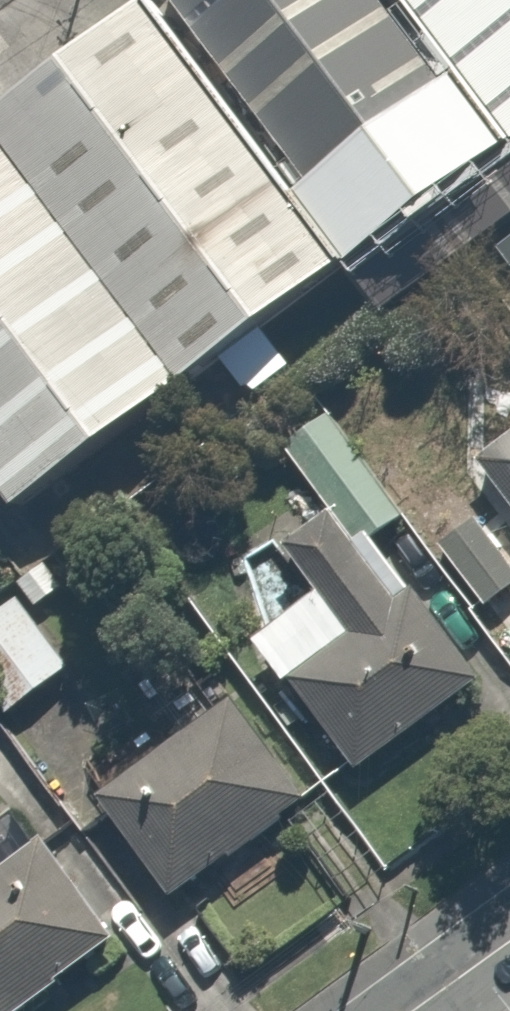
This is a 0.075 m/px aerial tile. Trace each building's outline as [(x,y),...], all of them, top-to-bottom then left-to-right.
[(87,0),(81,0),(0,62),(0,484),(289,262),(87,0)] [(308,253),(438,154),(319,0),(112,0),(308,253)] [(438,154),(509,98),(509,0),(319,0),(438,154)] [(509,213),(509,145),(502,151),(444,194),(477,238),(509,213)] [(400,515),(320,417),(273,456),(315,507),(266,547),(303,593),(240,645),(354,783),(486,675),(373,537),(400,515)] [(472,467),(509,516),(509,438),(472,467)] [(479,526),(426,567),(509,675),(509,565),(479,526)] [(0,601),(0,672),(26,705),(77,664),(16,588),(0,601)] [(316,803),(235,697),(86,812),(167,918),(316,803)] [(39,846),(0,875),(0,1010),(1,1010),(105,933),(39,846)]
